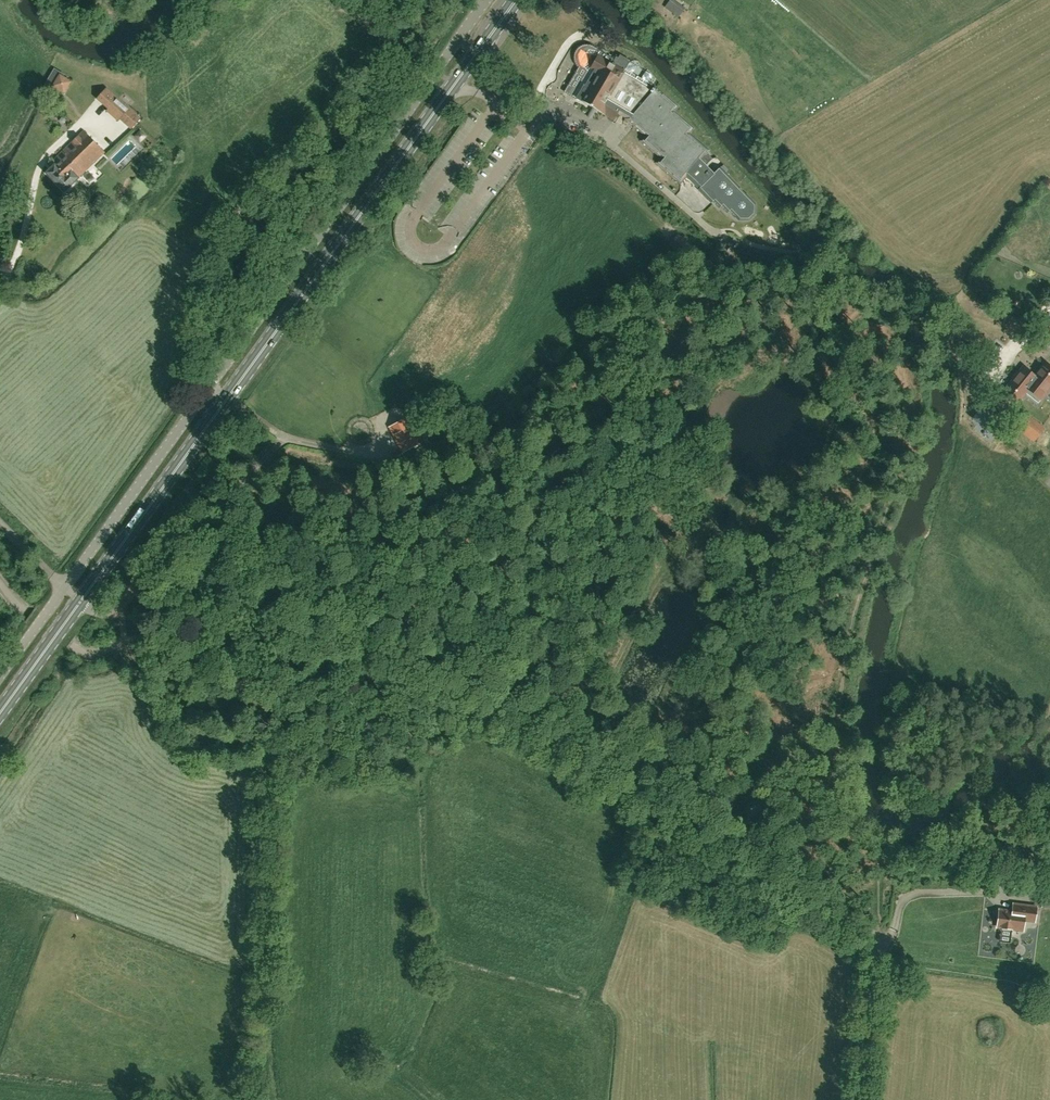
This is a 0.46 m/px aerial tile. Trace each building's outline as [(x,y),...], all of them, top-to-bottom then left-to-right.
[(676,0),(669,0),(664,6),(679,16),(685,7),(676,0)] [(625,69),(630,61),(620,55),(617,60),(594,47),(590,45),(587,44),(583,45),(579,47),(576,50),(575,53),(574,56),(574,60),(577,67),(564,91),(614,121),(619,111),(630,117),(629,119),(649,136),(644,141),(664,158),(660,163),(680,180),(685,174),(700,188),(699,188),(719,208),(721,206),(727,213),(729,211),(735,218),(737,216),(740,219),(748,219),(754,213),(754,205),(751,202),(725,175),(729,170),(724,164),(713,174),(705,165),(712,159),(705,151),(706,150),(686,133),(690,129),(670,112),(675,107),(655,90),(656,88),(625,69)] [(52,87),(65,94),(72,81),(59,74),(52,87)] [(109,108),(110,109),(120,118),(131,128),(140,119),(128,108),(118,100),(106,89),(98,99),(109,108)] [(78,178),(78,177),(103,152),(83,132),(56,158),(59,162),(47,172),(64,191),(78,178)] [(110,155),(118,165),(140,149),(133,139),(110,155)] [(1048,331),(1049,322),(1049,316),(1039,314),(1036,329),(1048,331)] [(1018,402),(1028,390),(1032,392),(1035,388),(1044,395),(1045,395),(1046,396),(1049,391),(1049,367),(1044,363),(1034,376),(1023,367),(1018,373),(1017,372),(1012,378),(1013,379),(1004,390),(1018,402)] [(993,435),(1001,424),(981,408),(972,418),(993,435)] [(1044,428),(1024,412),(1013,425),(1034,442),(1044,428)] [(389,427),(402,453),(421,443),(407,417),(389,427)] [(998,927),(1023,930),(1024,920),(1034,921),(1036,906),(1014,903),(1013,911),(1000,910),(998,927)]
